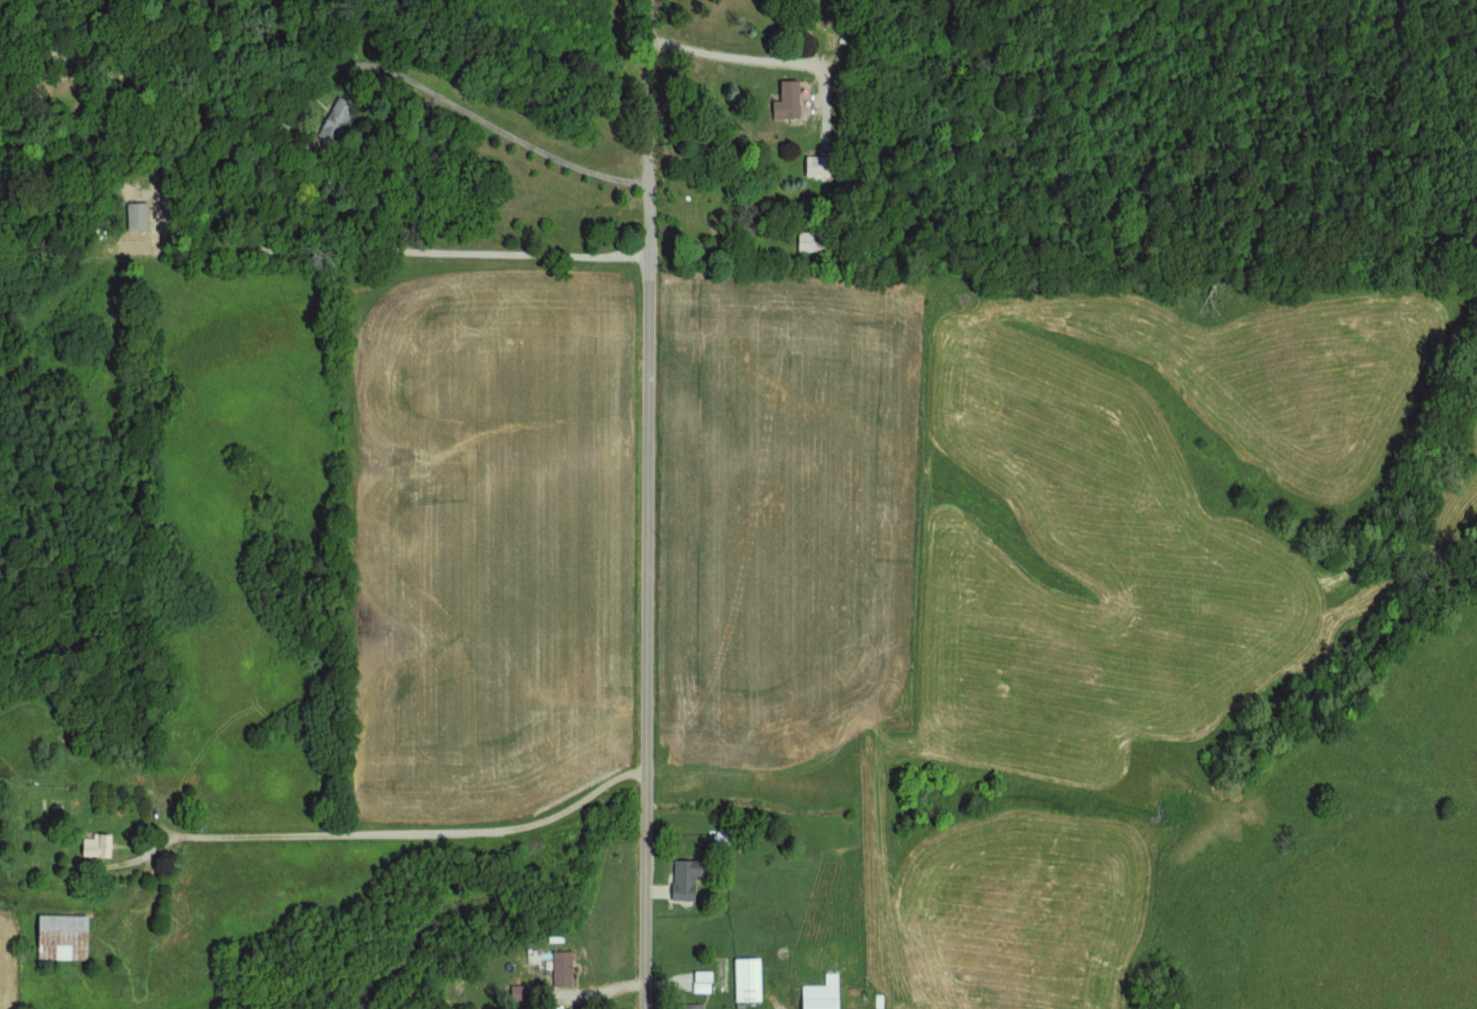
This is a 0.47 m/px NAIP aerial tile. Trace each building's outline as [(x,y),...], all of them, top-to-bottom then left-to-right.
[(645,65),(645,86),(653,86),(653,65),(645,65)] [(807,120),(807,82),(787,82),(787,102),(779,102),(779,120),(807,120)] [(362,106),(343,97),(323,137),(342,146),(362,106)] [(810,179),(837,179),(837,158),(810,158),(810,179)] [(153,204),(132,204),(132,232),(153,232),(153,204)] [(804,254),(832,254),(832,234),(804,234),(804,254)] [(718,837),(729,850),(742,838),(731,825),(718,837)] [(88,859),(118,859),(118,837),(88,837),(88,859)] [(700,877),(713,877),(713,862),(678,861),(678,901),(700,902),(700,877)] [(95,962),(95,918),(44,918),(44,962),(95,962)] [(558,988),(578,988),(578,952),(558,952),(558,988)] [(767,1005),(767,960),(741,960),(741,1005),(767,1005)] [(845,974),(830,974),(830,987),(807,987),(808,1008),(845,1008),(845,974)] [(533,1006),(533,987),(515,987),(515,1006),(533,1006)]
